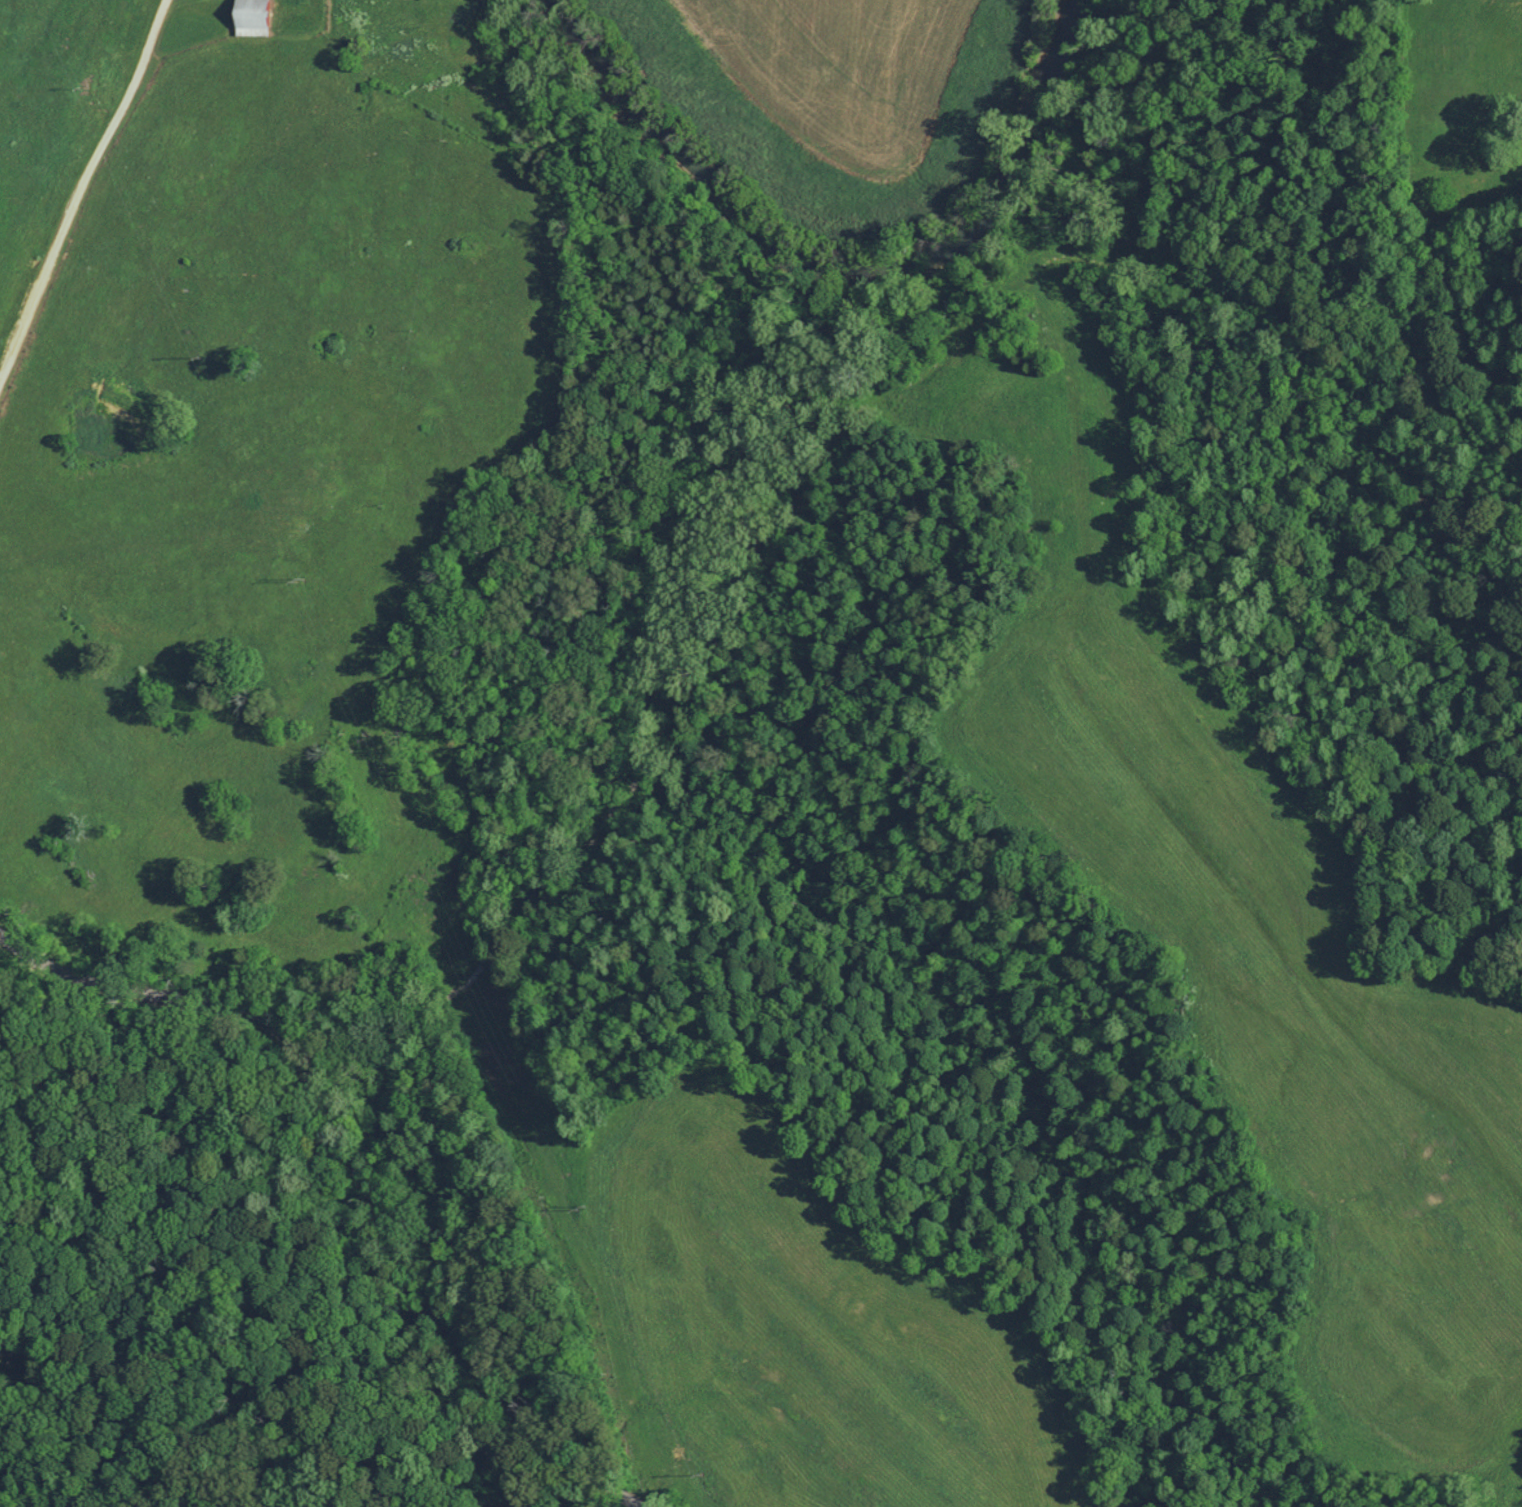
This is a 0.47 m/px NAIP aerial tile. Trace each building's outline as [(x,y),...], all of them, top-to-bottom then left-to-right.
[(266,35),(266,0),(232,0),(232,35),(266,35)]
